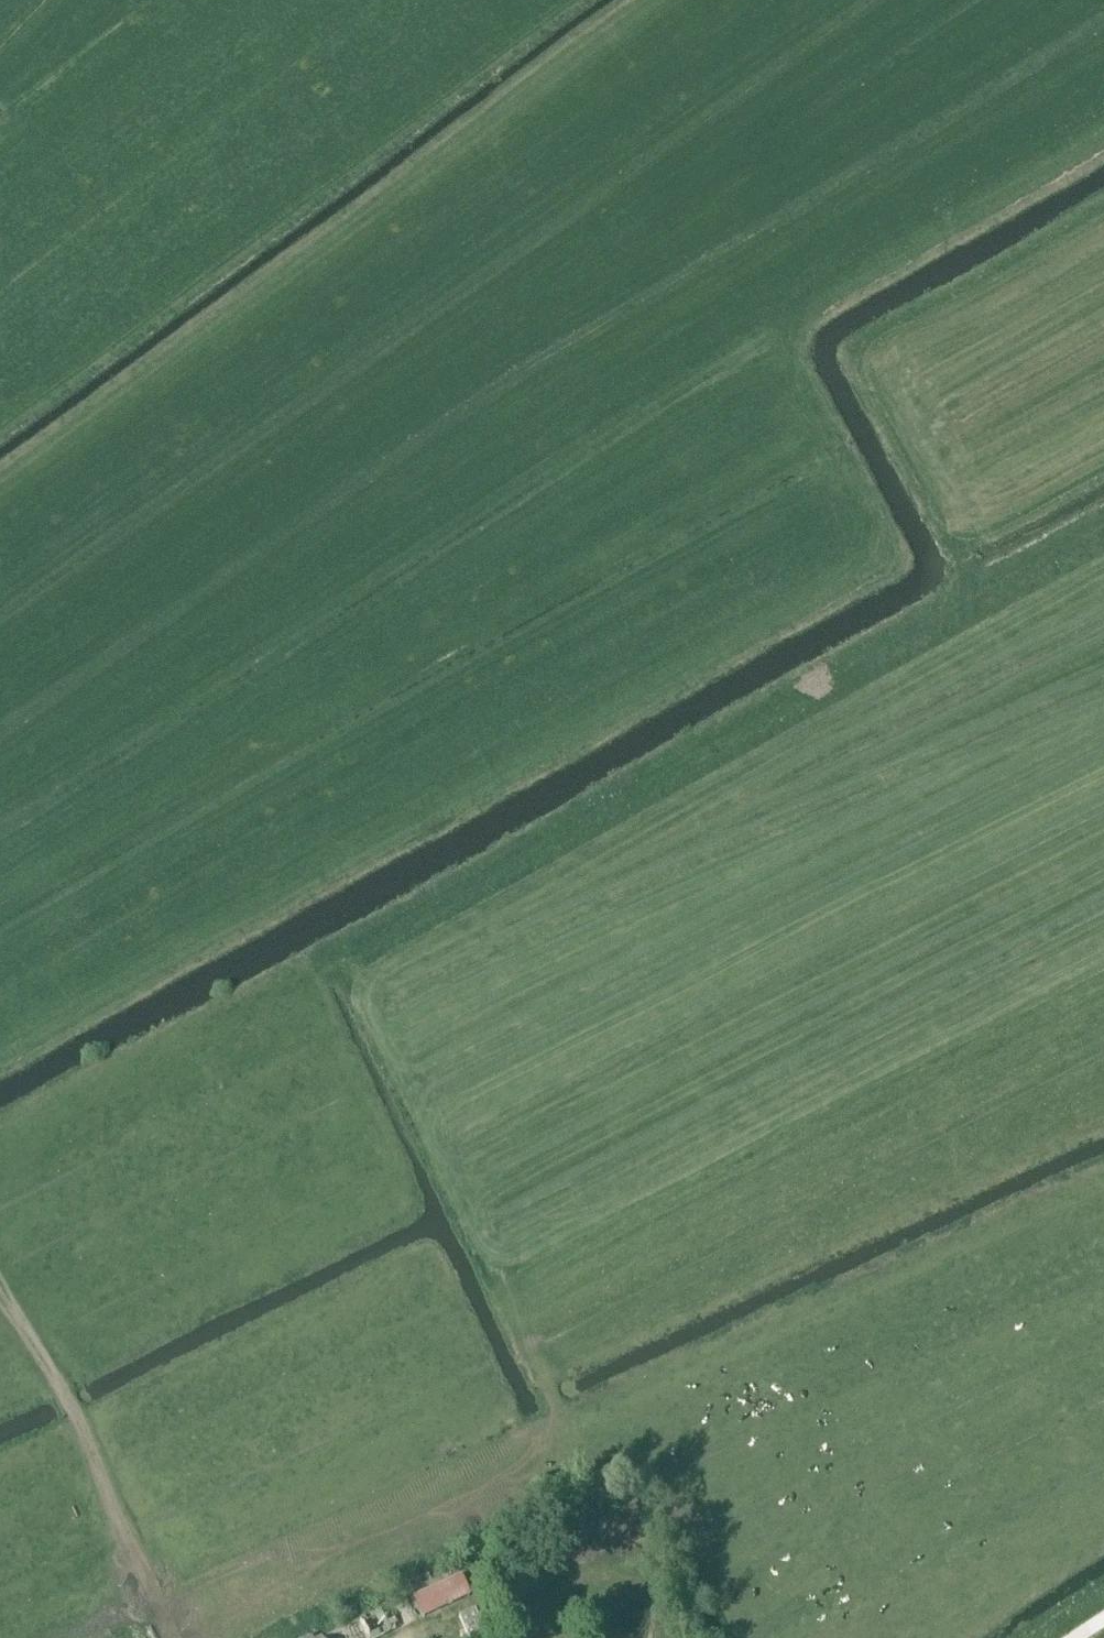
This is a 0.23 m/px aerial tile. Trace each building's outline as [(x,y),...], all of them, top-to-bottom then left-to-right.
[(471,1597),(461,1576),(414,1599),(424,1619),(471,1597)] [(357,1620),(366,1637),(380,1637),(390,1633),(379,1610),(357,1620)]
